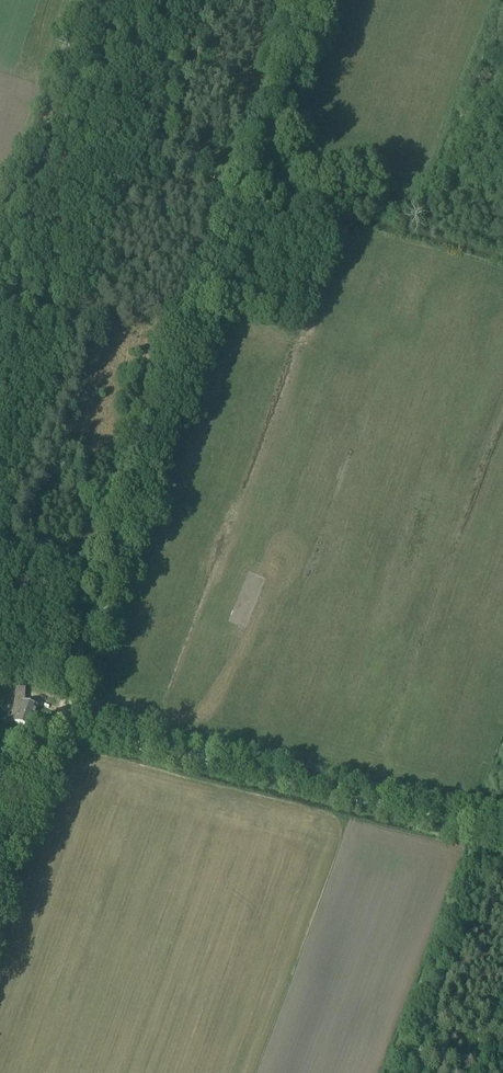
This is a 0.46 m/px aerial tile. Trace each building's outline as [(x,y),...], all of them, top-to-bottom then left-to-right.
[(33,683),(31,688),(42,692),(44,687),(33,683)] [(14,706),(13,710),(19,712),(34,718),(38,707),(25,702),(26,689),(16,688),(14,706)] [(34,718),(19,712),(13,710),(7,726),(28,733),(29,729),(30,729),(34,718)] [(14,748),(17,738),(0,732),(0,743),(14,748)]
